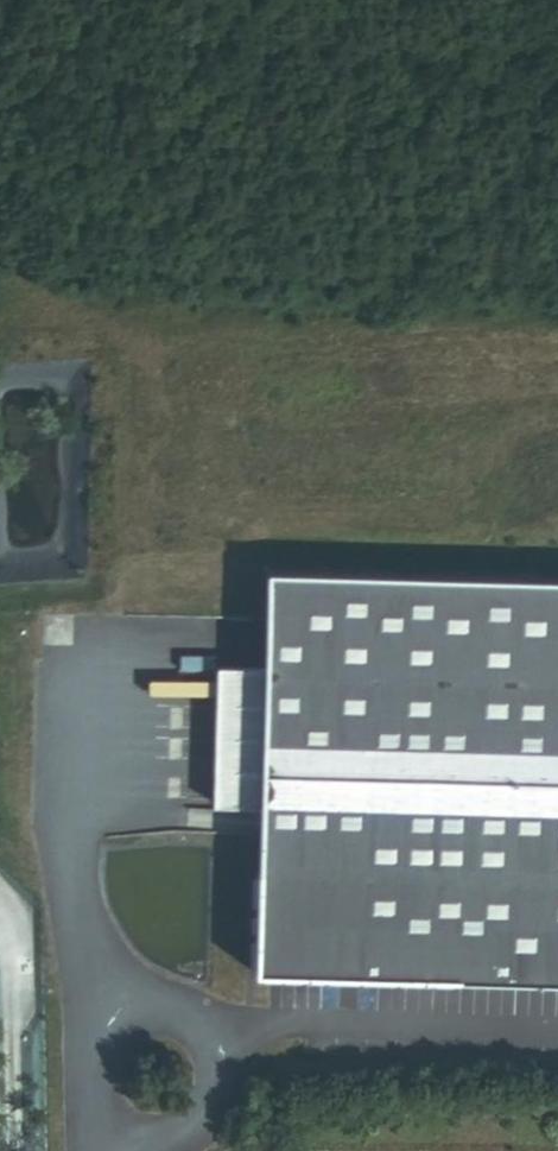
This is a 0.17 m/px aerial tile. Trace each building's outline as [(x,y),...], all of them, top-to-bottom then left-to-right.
[(266,570),(263,668),(259,807),(254,974),(557,983),(557,578),(266,570)] [(259,807),(263,668),(219,667),(215,806),(259,807)]
